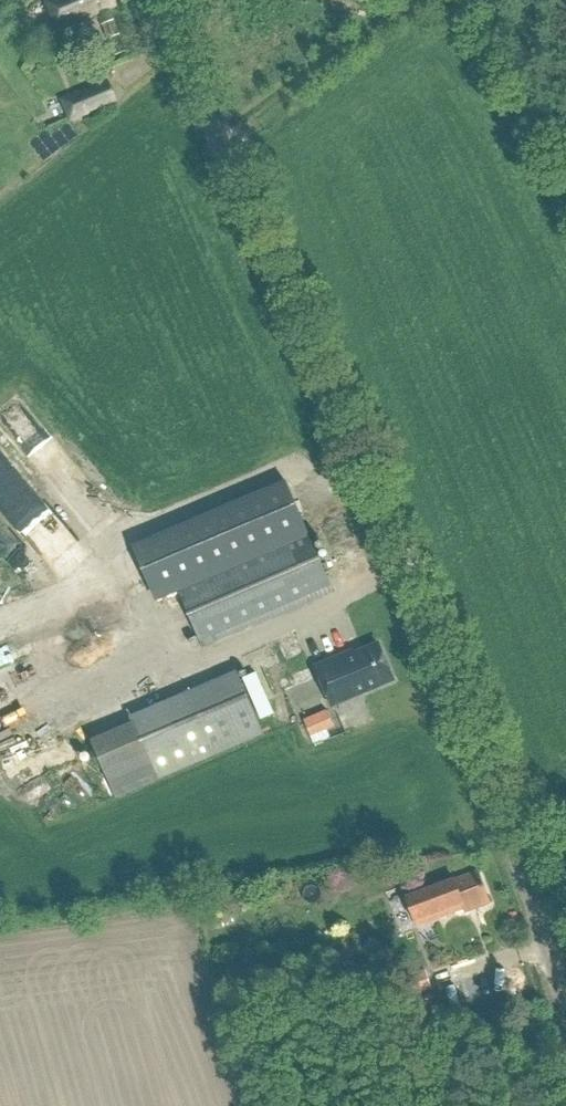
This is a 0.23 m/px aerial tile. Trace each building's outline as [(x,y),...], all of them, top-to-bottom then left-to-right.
[(56,29),(109,6),(107,1),(109,0),(44,0),(56,29)] [(113,19),(99,24),(114,57),(127,51),(113,19)] [(116,101),(106,81),(61,101),(69,120),(116,101)] [(43,433),(44,410),(20,410),(19,432),(43,433)] [(288,484),(135,549),(154,593),(176,584),(202,645),(332,589),(288,484)] [(352,650),(316,666),(333,704),(393,677),(378,642),(354,653),(352,650)] [(131,718),(133,722),(91,740),(116,798),(157,779),(264,734),(238,672),(131,718)] [(250,680),(251,703),(278,701),(276,678),(250,680)] [(327,710),(304,720),(312,738),(335,727),(327,710)] [(477,872),(406,898),(417,928),(472,907),(474,911),(489,905),(477,872)] [(426,971),(400,979),(404,999),(433,989),(426,971)]
